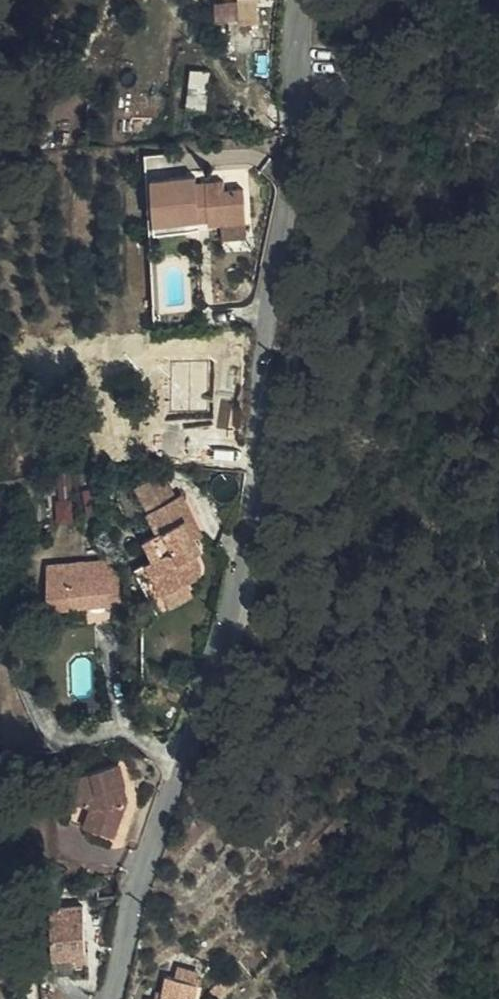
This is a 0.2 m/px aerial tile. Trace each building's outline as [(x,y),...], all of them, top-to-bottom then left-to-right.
[(258,0),(241,0),(243,19),(260,18),(258,0)] [(206,106),(211,69),(193,67),(189,104),(206,106)] [(243,229),(244,196),(225,196),(225,188),(199,187),(199,178),(154,177),(154,223),(199,223),(198,216),(210,217),(210,229),(221,229),(243,229)] [(243,229),(221,229),(221,255),(242,256),(243,229)] [(208,383),(209,356),(183,356),(183,384),(208,383)] [(59,519),(74,519),(76,471),(60,470),(59,519)] [(143,484),(157,511),(182,498),(168,471),(143,484)] [(190,526),(199,520),(187,495),(182,498),(157,511),(167,532),(155,538),(163,555),(145,565),(160,596),(187,583),(197,578),(201,574),(204,569),(204,563),(196,550),(205,545),(198,534),(196,535),(190,526)] [(204,531),(199,520),(190,526),(196,535),(198,534),(204,531)] [(119,561),(48,562),(50,604),(116,603),(121,602),(119,561)] [(187,583),(160,596),(168,609),(194,596),(187,583)] [(125,603),(116,603),(117,614),(125,614),(125,604),(125,603)] [(135,804),(130,784),(131,780),(125,758),(71,774),(80,809),(77,813),(122,831),(135,804)] [(88,961),(86,907),(53,908),(55,963),(88,961)] [(195,984),(167,978),(162,998),(193,998),(195,984)]
